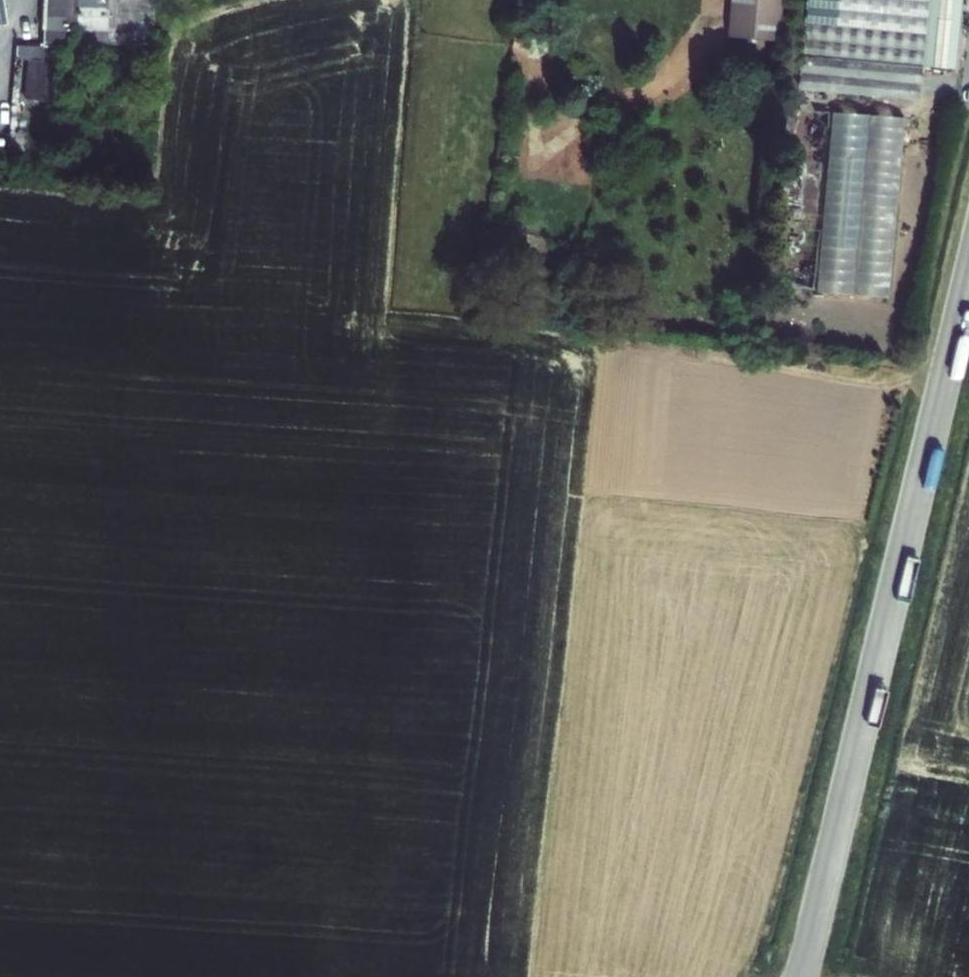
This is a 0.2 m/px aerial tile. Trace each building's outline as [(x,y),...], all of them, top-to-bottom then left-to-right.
[(41,29),(44,29),(42,46),(71,47),(71,29),(77,29),(77,44),(151,43),(153,0),(43,0),(41,29)] [(728,35),(780,40),(784,0),(731,0),(728,35)] [(797,89),(918,100),(921,65),(927,0),(805,0),(797,89)] [(921,65),(954,67),(960,0),(927,0),(921,65)] [(27,60),(23,99),(43,101),(46,62),(27,60)] [(787,107),(772,288),(888,297),(903,117),(827,111),(827,110),(787,107)]
